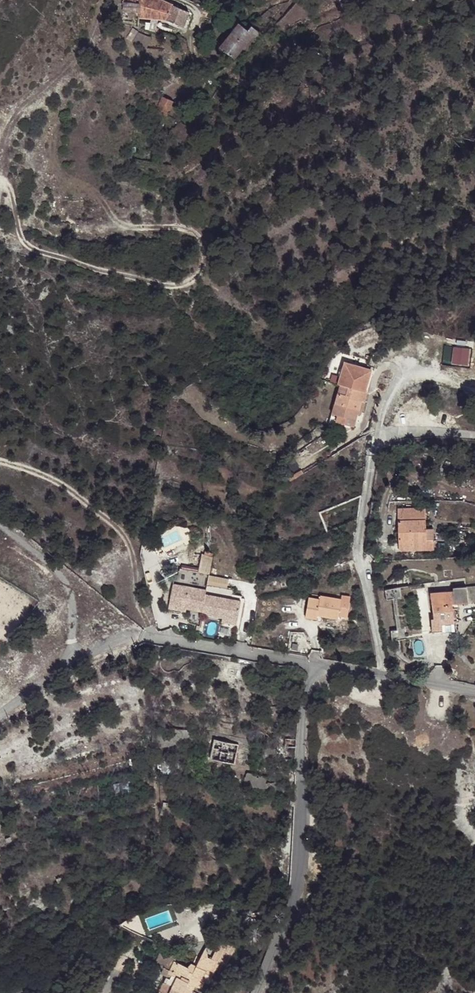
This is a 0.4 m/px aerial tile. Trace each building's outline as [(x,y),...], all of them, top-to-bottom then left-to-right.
[(138,13),(137,19),(165,20),(171,5),(160,0),(140,0),(138,7),(138,13)] [(171,5),(165,20),(182,28),(188,12),(171,5)] [(247,30),(239,24),(231,33),(219,47),(233,59),(242,48),(252,36),(253,34),(247,30)] [(250,27),(247,30),(253,34),(252,36),(254,37),(258,33),(250,27)] [(252,36),(242,48),(246,52),(260,35),(258,33),(254,37),(252,36)] [(135,44),(146,48),(150,38),(139,34),(135,44)] [(400,94),(401,101),(402,101),(406,101),(408,99),(407,93),(400,94)] [(238,100),(229,94),(220,105),(230,111),(238,100)] [(165,116),(172,101),(160,95),(153,111),(165,116)] [(339,383),(364,391),(371,371),(372,369),(347,360),(339,383)] [(335,414),(352,419),(353,419),(356,409),(358,410),(364,391),(339,383),(328,412),(335,414)] [(349,425),(352,419),(335,414),(332,420),(349,425)] [(340,451),(344,460),(352,460),(360,456),(354,444),(340,451)] [(397,508),(397,520),(424,519),(425,507),(397,508)] [(424,519),(397,520),(399,542),(426,541),(425,528),(424,519)] [(426,541),(399,542),(399,549),(433,548),(431,527),(425,528),(426,541)] [(173,575),(168,609),(222,618),(221,623),(236,626),(240,601),(231,599),(232,589),(226,588),(227,580),(208,575),(212,557),(202,554),(198,573),(179,570),(178,576),(173,575)] [(432,594),(435,626),(439,626),(440,629),(456,628),(456,624),(459,623),(457,609),(474,607),(474,589),(432,594)] [(401,595),(400,590),(388,591),(386,592),(388,601),(389,602),(395,601),(401,601),(401,595)] [(340,609),(349,611),(351,596),(342,595),(342,599),(321,595),(320,599),(309,597),(305,617),(317,619),(318,615),(338,619),(339,615),(340,609)] [(395,644),(405,643),(403,632),(399,632),(394,632),(392,634),(393,643),(395,644)] [(211,759),(215,739),(206,737),(201,756),(211,759)] [(211,759),(235,764),(239,744),(215,739),(211,759)] [(266,789),(269,776),(246,772),(243,785),(266,789)] [(158,816),(168,817),(169,808),(159,807),(158,816)] [(167,958),(173,961),(176,954),(172,952),(168,956),(167,958)] [(187,968),(173,961),(170,968),(163,965),(159,974),(165,977),(167,974),(170,976),(166,984),(160,984),(156,992),(189,992),(192,986),(200,990),(204,981),(200,980),(203,975),(210,979),(217,964),(205,958),(196,963),(194,967),(191,974),(188,973),(187,968)] [(170,968),(173,961),(167,958),(163,965),(170,968)]
